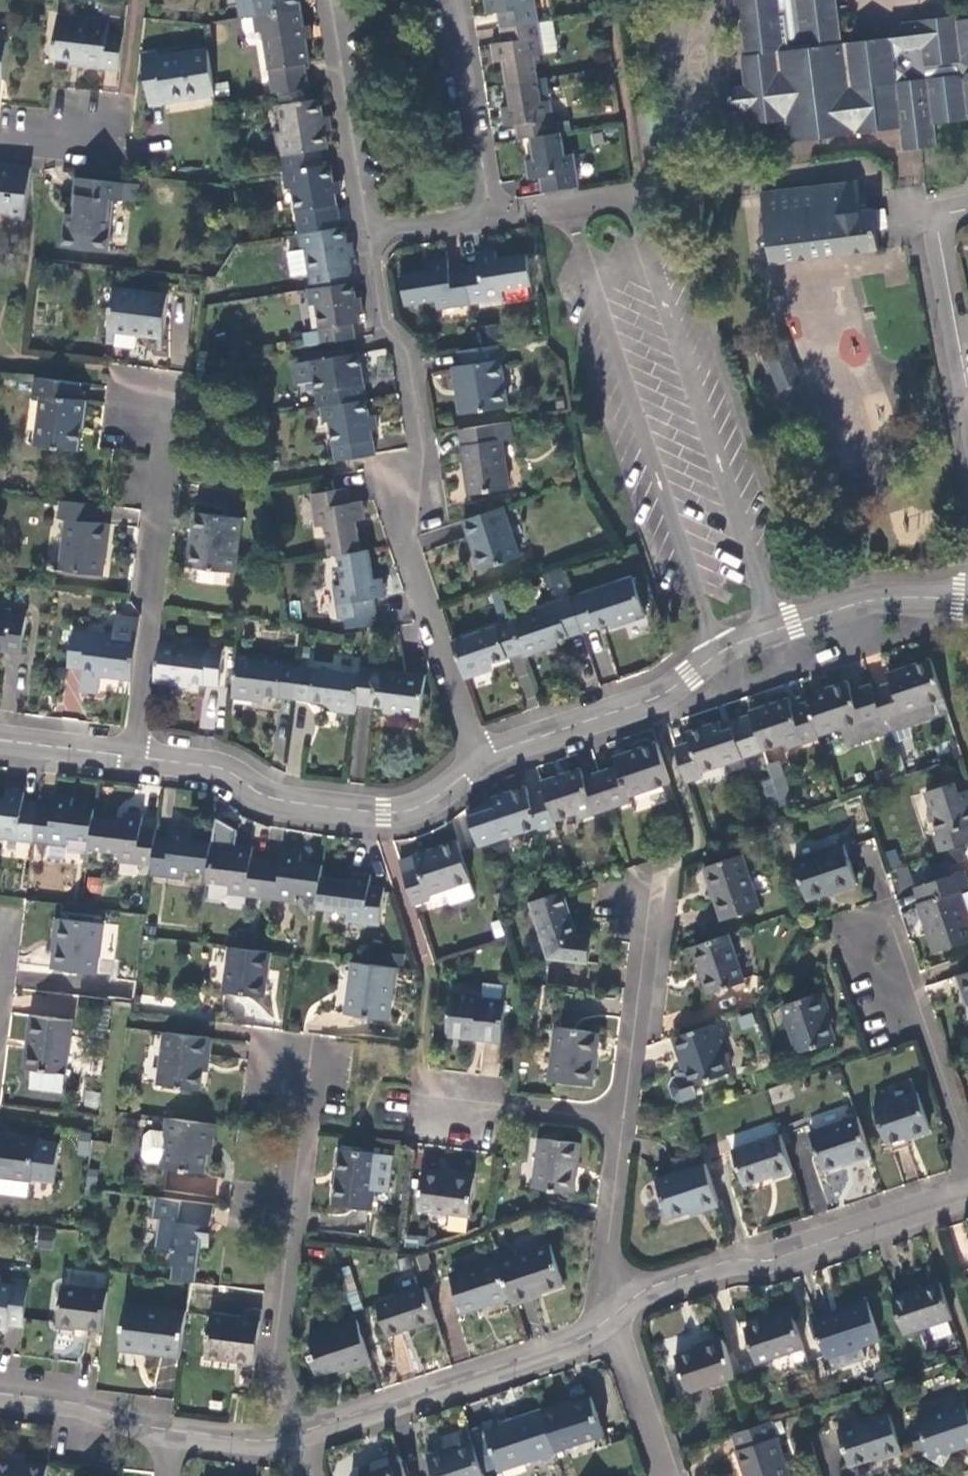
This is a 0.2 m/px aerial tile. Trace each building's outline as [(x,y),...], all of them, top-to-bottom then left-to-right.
[(254,15),(301,8),(300,0),(252,0),(254,15)] [(502,28),(538,23),(535,0),(486,0),(489,14),(500,13),(502,28)] [(893,37),(848,42),(841,43),(836,0),(735,0),(738,20),(744,20),(748,55),(743,55),(747,87),(729,90),(731,112),(748,110),(751,125),(786,122),(789,143),(812,140),(903,129),(893,37)] [(263,31),(273,93),(309,87),(305,64),(310,63),(306,40),(304,24),(301,8),(254,15),(257,32),(263,31)] [(83,65),(120,69),(124,33),(108,31),(109,22),(57,16),(54,57),(72,59),(83,60),(83,65)] [(957,19),(956,16),(903,22),(900,28),(893,37),(903,129),(904,133),(906,151),(921,150),(936,148),(933,126),(967,121),(967,18),(957,19)] [(505,61),(508,84),(539,79),(535,57),(544,55),(544,54),(558,51),(553,20),(538,23),(502,28),(504,42),(493,44),(496,62),(505,61)] [(173,102),(215,94),(207,48),(158,55),(157,51),(142,53),(149,99),(171,96),(173,102)] [(127,90),(128,77),(78,74),(77,87),(127,90)] [(520,139),(532,138),(557,134),(550,101),(542,102),(539,79),(508,84),(512,106),(504,108),(507,126),(518,125),(520,139)] [(150,105),(173,102),(171,96),(149,99),(150,105)] [(277,132),(283,172),(285,172),(322,166),(320,150),(329,149),(326,131),(324,117),(320,98),(279,105),(283,131),(277,132)] [(329,117),(324,117),(326,131),(332,130),(329,117)] [(562,133),(557,134),(532,138),(535,159),(527,161),(530,179),(542,177),(544,192),(579,186),(574,153),(566,155),(562,133)] [(333,183),(331,165),(322,166),(285,172),(288,189),(293,188),(299,234),(341,228),(335,194),(333,183)] [(26,219),(32,169),(0,166),(0,213),(9,214),(8,217),(26,219)] [(125,184),(78,178),(73,215),(66,214),(63,247),(108,252),(114,200),(123,201),(125,184)] [(772,266),(880,250),(873,209),(863,210),(859,181),(761,195),(772,266)] [(347,244),(345,227),(341,228),(299,234),(302,251),(308,250),(314,289),(351,283),(349,268),(351,268),(349,258),(347,244)] [(349,258),(355,257),(353,243),(347,244),(349,258)] [(479,265),(465,267),(471,305),(504,300),(502,291),(532,286),(528,254),(498,259),(496,250),(478,253),(479,265)] [(438,311),(471,305),(465,267),(450,269),(448,258),(429,261),(430,270),(401,274),(407,306),(436,302),(438,311)] [(356,299),(354,283),(351,283),(314,289),(308,289),(311,305),(317,305),(323,344),(354,339),(351,324),(360,323),(359,314),(356,299)] [(169,296),(113,288),(108,332),(116,333),(164,339),(169,296)] [(115,345),(116,333),(108,332),(107,344),(115,345)] [(507,408),(499,346),(478,349),(460,352),(462,366),(454,367),(462,415),(507,408)] [(787,346),(768,354),(784,393),(803,386),(787,346)] [(316,381),(320,407),(323,407),(356,401),(354,386),(365,385),(360,353),(294,364),(298,384),(316,381)] [(79,401),(81,384),(36,378),(34,396),(41,397),(36,446),(79,452),(85,402),(79,401)] [(367,400),(365,385),(354,386),(356,401),(367,400)] [(331,423),(337,462),(360,459),(374,457),(371,441),(373,440),(372,431),(370,417),(367,400),(356,401),(323,407),(325,424),(331,423)] [(376,416),(370,417),(372,431),(378,430),(376,416)] [(513,438),(511,423),(461,431),(463,446),(462,446),(469,495),(509,490),(502,440),(513,438)] [(325,527),(330,556),(340,555),(361,551),(356,521),(364,520),(361,501),(350,503),(348,489),(312,494),(318,527),(325,527)] [(95,523),(97,505),(62,501),(60,519),(67,520),(61,571),(102,576),(109,525),(95,523)] [(521,558),(503,507),(464,520),(482,570),(521,558)] [(235,573),(242,519),(198,513),(192,567),(235,573)] [(373,580),(368,550),(361,551),(340,555),(344,586),(335,587),(341,619),(376,614),(374,599),(385,598),(382,578),(373,580)] [(634,578),(571,598),(583,633),(609,624),(611,628),(647,617),(634,578)] [(510,619),(512,623),(522,654),(524,659),(558,647),(556,642),(583,633),(571,598),(510,619)] [(0,614),(0,650),(23,653),(28,618),(0,614)] [(97,676),(132,681),(137,640),(139,620),(116,617),(114,637),(74,632),(69,667),(97,670),(97,676)] [(485,666),(522,654),(512,623),(453,643),(465,678),(487,671),(485,666)] [(224,651),(160,643),(155,682),(191,688),(191,682),(219,686),(224,651)] [(300,668),(237,660),(232,697),(256,701),(257,693),(264,694),(296,699),(300,668)] [(888,734),(949,715),(931,661),(889,674),(892,685),(874,690),(883,719),(888,733),(888,734)] [(333,710),(356,713),(357,703),(361,676),(300,668),(296,699),(326,702),(334,703),(333,710)] [(428,676),(362,668),(361,676),(357,703),(385,707),(385,712),(422,717),(428,676)] [(888,733),(883,719),(874,690),(872,686),(853,692),(850,683),(816,694),(817,696),(819,704),(809,707),(819,735),(842,727),(848,746),(888,733)] [(263,702),(264,694),(257,693),(256,701),(263,702)] [(817,696),(807,699),(808,704),(809,707),(819,704),(817,696)] [(787,749),(820,738),(819,735),(809,707),(808,704),(793,709),(790,699),(750,712),(751,715),(762,750),(785,743),(787,749)] [(690,744),(676,748),(687,782),(703,777),(702,772),(763,752),(762,750),(751,715),(731,722),(733,730),(724,733),(721,725),(721,723),(687,733),(690,744)] [(731,722),(721,725),(724,733),(733,730),(731,722)] [(629,797),(671,783),(658,744),(613,758),(617,769),(600,774),(611,807),(630,801),(629,797)] [(767,807),(787,805),(782,761),(763,763),(767,807)] [(582,768),(542,782),(545,792),(555,820),(577,813),(578,818),(611,807),(600,774),(585,779),(582,768)] [(963,780),(956,782),(959,794),(967,791),(963,780)] [(942,853),(967,844),(967,791),(959,794),(956,782),(927,792),(941,835),(936,837),(942,853)] [(486,811),(470,817),(479,845),(537,827),(539,832),(557,826),(555,820),(545,792),(530,797),(527,788),(494,798),(495,801),(497,808),(486,811)] [(33,843),(38,805),(24,804),(26,793),(7,790),(5,799),(0,798),(0,829),(1,829),(0,838),(33,843)] [(69,837),(91,840),(94,819),(95,810),(73,807),(74,798),(56,796),(55,807),(40,805),(35,843),(68,847),(69,837)] [(470,817),(486,811),(497,808),(495,801),(484,804),(467,809),(470,817)] [(119,862),(153,866),(156,838),(157,829),(143,827),(144,817),(125,814),(124,822),(94,819),(91,840),(90,850),(120,853),(119,862)] [(186,870),(208,874),(212,843),(190,840),(191,831),(172,829),(171,839),(156,838),(153,866),(152,875),(185,880),(186,870)] [(417,867),(403,871),(414,906),(431,900),(430,895),(450,889),(456,906),(478,898),(459,841),(414,856),(417,867)] [(230,894),(263,898),(268,861),(254,859),(255,848),(235,845),(235,855),(213,852),(209,882),(231,885),(230,894)] [(844,845),(795,862),(808,901),(858,884),(844,845)] [(895,892),(910,888),(899,848),(885,852),(895,892)] [(297,893),(320,896),(322,878),(323,866),(301,863),(302,854),(284,852),(282,863),(270,861),(266,898),(295,902),(297,893)] [(761,909),(743,855),(705,867),(724,921),(761,909)] [(414,856),(400,861),(403,871),(417,867),(414,856)] [(916,888),(921,903),(919,903),(936,953),(967,942),(967,919),(960,893),(967,889),(967,886),(963,872),(916,888)] [(352,882),(322,878),(320,896),(318,909),(348,913),(347,920),(380,925),(385,889),(371,886),(372,875),(353,873),(352,882)] [(579,935),(564,891),(530,902),(549,959),(588,964),(592,937),(579,935)] [(97,974),(104,925),(59,919),(54,968),(97,974)] [(746,981),(730,935),(695,946),(711,994),(746,981)] [(266,998),(272,953),(259,951),(256,950),(230,947),(225,992),(266,998)] [(389,1020),(396,968),(354,963),(347,1014),(389,1020)] [(957,976),(963,995),(966,994),(967,999),(967,973),(957,976)] [(501,1044),(507,1002),(480,998),(480,996),(453,992),(446,1037),(501,1044)] [(824,994),(784,1007),(800,1054),(837,1042),(827,1011),(829,1010),(824,994)] [(66,1075),(73,1022),(32,1017),(26,1069),(34,1070),(32,1088),(65,1091),(66,1075)] [(729,1037),(724,1021),(674,1038),(679,1054),(682,1054),(688,1071),(673,1076),(674,1079),(667,1081),(664,1087),(667,1099),(674,1102),(695,1097),(692,1086),(732,1074),(721,1041),(729,1037)] [(592,1087),(599,1034),(558,1029),(552,1082),(592,1087)] [(209,1060),(212,1039),(166,1033),(159,1085),(201,1091),(204,1072),(206,1060),(209,1060)] [(931,1131),(919,1093),(875,1107),(888,1146),(931,1131)] [(824,1171),(871,1155),(858,1118),(812,1133),(824,1171)] [(211,1155),(215,1125),(169,1119),(167,1134),(152,1132),(146,1136),(144,1156),(148,1162),(163,1164),(162,1169),(205,1175),(208,1155),(211,1155)] [(774,1179),(793,1173),(781,1135),(732,1151),(744,1185),(773,1176),(774,1179)] [(0,1136),(0,1176),(30,1180),(57,1183),(62,1145),(39,1143),(40,1141),(0,1136)] [(573,1194),(579,1144),(541,1139),(535,1190),(573,1194)] [(374,1211),(380,1155),(340,1150),(334,1206),(374,1211)] [(702,1212),(720,1206),(706,1164),(657,1181),(669,1217),(700,1208),(702,1212)] [(471,1218),(475,1179),(440,1174),(440,1172),(423,1170),(418,1211),(471,1218)] [(30,1180),(0,1176),(0,1191),(28,1194),(30,1180)] [(209,1247),(215,1206),(158,1199),(155,1218),(163,1219),(159,1247),(176,1249),(171,1281),(196,1284),(201,1245),(209,1247)] [(38,1228),(36,1246),(50,1248),(52,1230),(38,1228)] [(517,1251),(497,1257),(498,1260),(511,1298),(513,1306),(531,1301),(529,1296),(565,1285),(551,1245),(518,1255),(517,1251)] [(464,1314),(511,1298),(498,1260),(451,1276),(464,1314)] [(351,1310),(360,1308),(351,1267),(341,1269),(351,1310)] [(24,1326),(31,1270),(15,1268),(12,1285),(2,1284),(2,1280),(0,1276),(0,1329),(9,1330),(9,1324),(24,1326)] [(905,1335),(953,1319),(941,1282),(893,1298),(905,1335)] [(59,1325),(103,1331),(108,1293),(63,1287),(59,1325)] [(388,1336),(437,1320),(426,1287),(377,1304),(388,1336)] [(865,1346),(882,1340),(869,1302),(813,1320),(827,1358),(833,1357),(836,1367),(869,1358),(865,1346)] [(121,1350),(181,1357),(187,1313),(126,1305),(121,1350)] [(758,1364),(805,1348),(791,1307),(773,1313),(774,1318),(762,1322),(745,1328),(758,1364)] [(760,1317),(762,1322),(774,1318),(773,1313),(760,1317)] [(206,1357),(256,1363),(261,1323),(211,1316),(206,1357)] [(341,1374),(372,1365),(357,1320),(309,1335),(315,1354),(317,1359),(312,1361),(318,1378),(339,1371),(341,1374)] [(688,1393),(735,1377),(722,1338),(704,1344),(705,1346),(676,1356),(688,1393)] [(561,1403),(543,1409),(556,1451),(604,1435),(591,1397),(562,1406),(561,1403)] [(966,1401),(917,1418),(919,1423),(911,1426),(921,1457),(947,1468),(952,1453),(967,1448),(967,1409),(966,1401)] [(500,1471),(557,1453),(556,1451),(543,1409),(501,1423),(500,1419),(484,1425),(500,1471)] [(884,1460),(904,1453),(891,1414),(839,1432),(852,1467),(883,1456),(884,1460)] [(772,1420),(752,1427),(734,1433),(740,1451),(738,1452),(747,1475),(790,1475),(772,1420)] [(475,1444),(460,1449),(448,1453),(446,1448),(428,1454),(436,1475),(486,1475),(475,1444)] [(458,1444),(446,1448),(448,1453),(460,1449),(458,1444)] [(49,1466),(0,1459),(0,1475),(48,1475),(49,1466)] [(402,1463),(387,1468),(388,1470),(371,1475),(407,1475),(402,1463)]
